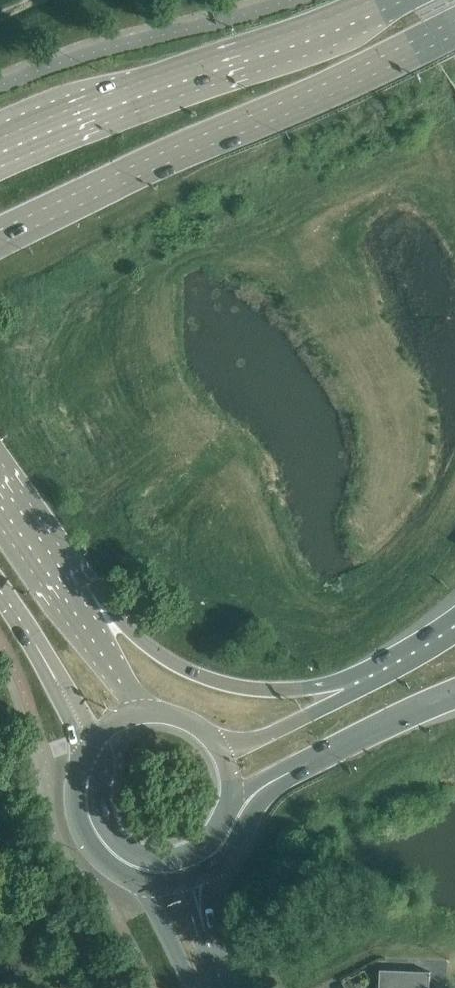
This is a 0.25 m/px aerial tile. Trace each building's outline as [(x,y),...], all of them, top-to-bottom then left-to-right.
[(431,971),(380,969),(380,979),(379,987),(430,987),(431,971)]
